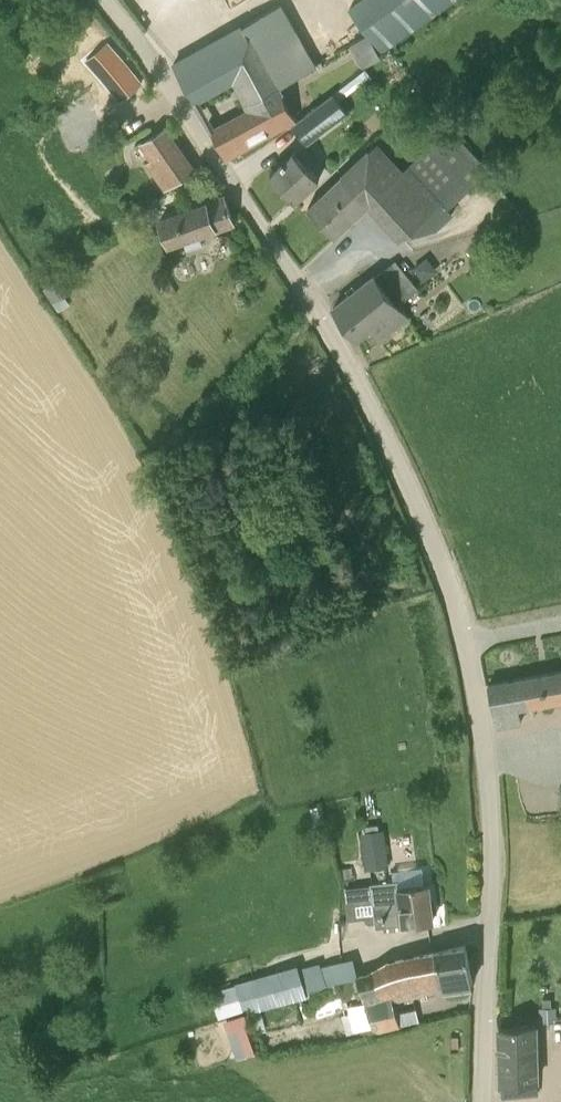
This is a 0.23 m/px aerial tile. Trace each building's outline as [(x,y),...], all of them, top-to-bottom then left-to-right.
[(350,8),(382,51),(456,0),(361,0),(350,8)] [(212,130),(227,155),(292,114),(281,86),(315,65),(282,3),(240,25),(250,41),(234,76),(255,105),(212,130)] [(131,79),(115,55),(93,70),(109,94),(131,79)] [(333,92),(292,124),(307,144),(349,112),(333,92)] [(148,164),(165,189),(177,182),(195,170),(166,127),(148,140),(143,144),(153,160),(148,164)] [(375,144),(343,172),(402,238),(405,235),(436,229),(454,212),(447,204),(486,172),(454,137),(441,152),(432,143),(397,170),(375,144)] [(312,185),(318,178),(294,151),(270,173),(295,200),(312,185)] [(344,173),(307,207),(334,234),(369,204),(344,173)] [(205,245),(201,233),(213,229),(234,222),(225,198),(204,205),(159,221),(168,244),(183,239),(187,251),(205,245)] [(414,267),(424,280),(437,270),(427,258),(414,267)] [(44,287),(52,301),(64,295),(56,280),(55,280),(50,272),(39,278),(44,287)] [(407,315),(399,304),(375,274),(333,307),(357,337),(371,326),(379,337),(397,324),(407,315)] [(518,721),(516,708),(560,700),(560,670),(510,680),(488,684),(496,726),(497,725),(518,721)] [(310,807),(313,823),(325,821),(321,805),(310,807)] [(366,831),(361,832),(366,869),(390,865),(385,829),(380,829),(366,831)] [(424,881),(422,868),(400,872),(401,884),(424,881)] [(373,902),(376,926),(434,919),(429,882),(407,885),(398,886),(397,880),(371,883),(371,884),(345,887),(346,905),(373,902)] [(466,944),(435,951),(442,987),(473,981),(466,944)] [(373,970),(381,990),(393,987),(397,996),(442,987),(435,951),(388,962),(374,969),(373,970)] [(301,967),(308,991),(327,986),(320,962),(301,967)] [(365,995),(367,1002),(375,1032),(400,1027),(398,1011),(394,1011),(392,997),(397,996),(393,987),(381,990),(365,995)] [(363,1035),(375,1032),(367,1002),(357,1005),(358,1012),(361,1026),(362,1026),(363,1029),(361,1030),(363,1035)] [(541,1007),(542,1022),(557,1021),(556,1006),(541,1007)] [(361,1031),(356,1012),(345,1015),(350,1034),(361,1031)] [(522,1022),(500,1023),(502,1080),(524,1080),(535,1079),(534,1022),(522,1022)]
